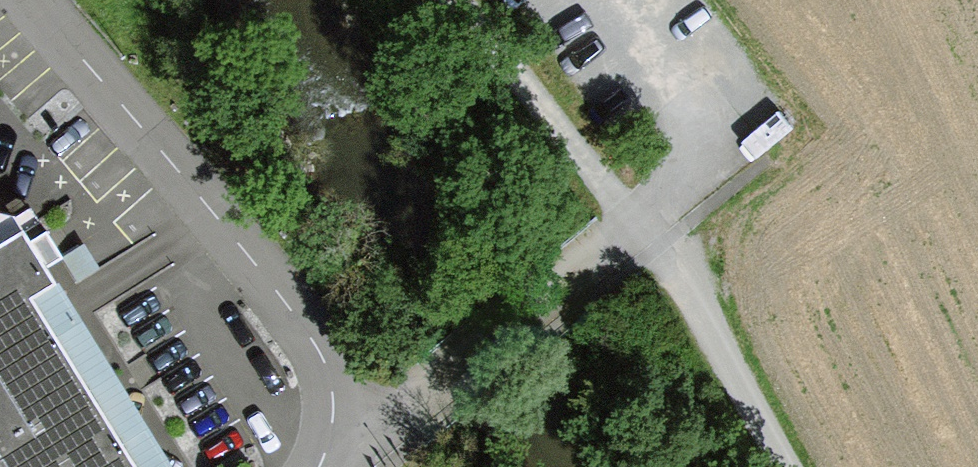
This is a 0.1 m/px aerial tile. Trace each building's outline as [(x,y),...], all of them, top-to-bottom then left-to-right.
[(47,273),(66,260),(30,208),(16,217),(0,213),(0,466),(171,466),(47,273)]
